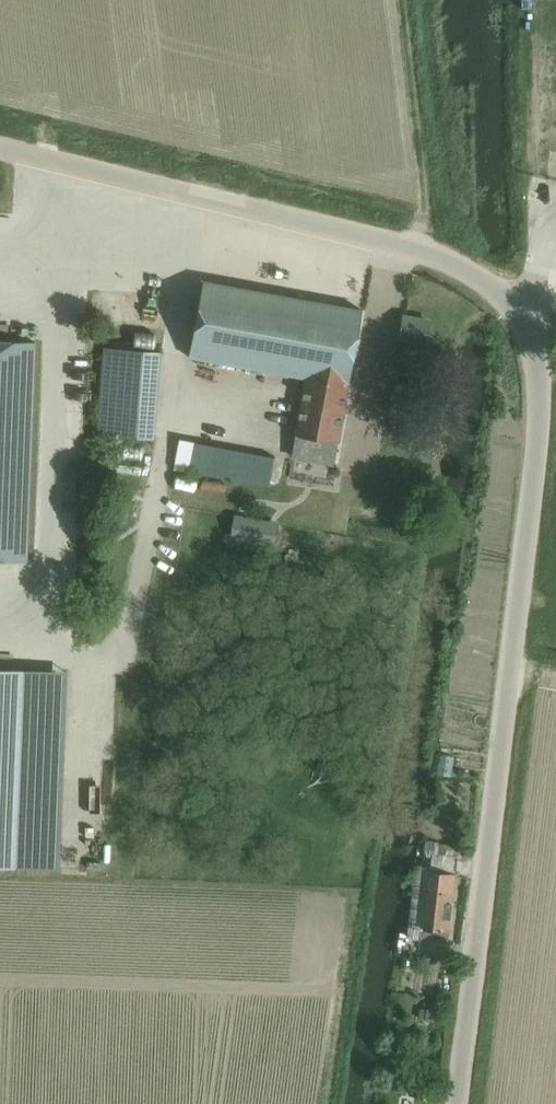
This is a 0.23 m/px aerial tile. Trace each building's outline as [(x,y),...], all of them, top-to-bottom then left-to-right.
[(334,465),(363,310),(204,280),(190,356),(307,379),(292,458),(334,465)] [(427,341),(430,321),(404,317),(401,337),(427,341)] [(37,342),(0,340),(0,559),(28,560),(37,342)] [(157,439),(163,351),(104,347),(99,435),(157,439)] [(271,487),(277,456),(180,438),(174,468),(271,487)] [(130,519),(134,493),(120,491),(117,517),(130,519)] [(278,527),(235,518),(232,536),(274,545),(278,527)] [(67,672),(0,669),(0,866),(59,868),(67,672)] [(431,854),(430,868),(432,868),(457,871),(458,857),(431,854)] [(408,924),(407,935),(408,936),(409,936),(424,937),(450,940),(456,874),(457,871),(432,868),(421,867),(420,867),(420,869),(415,869),(408,924)] [(403,958),(402,968),(410,969),(412,959),(403,958)] [(419,1009),(418,1018),(426,1019),(426,1021),(444,1023),(445,1011),(427,1009),(419,1009)]
